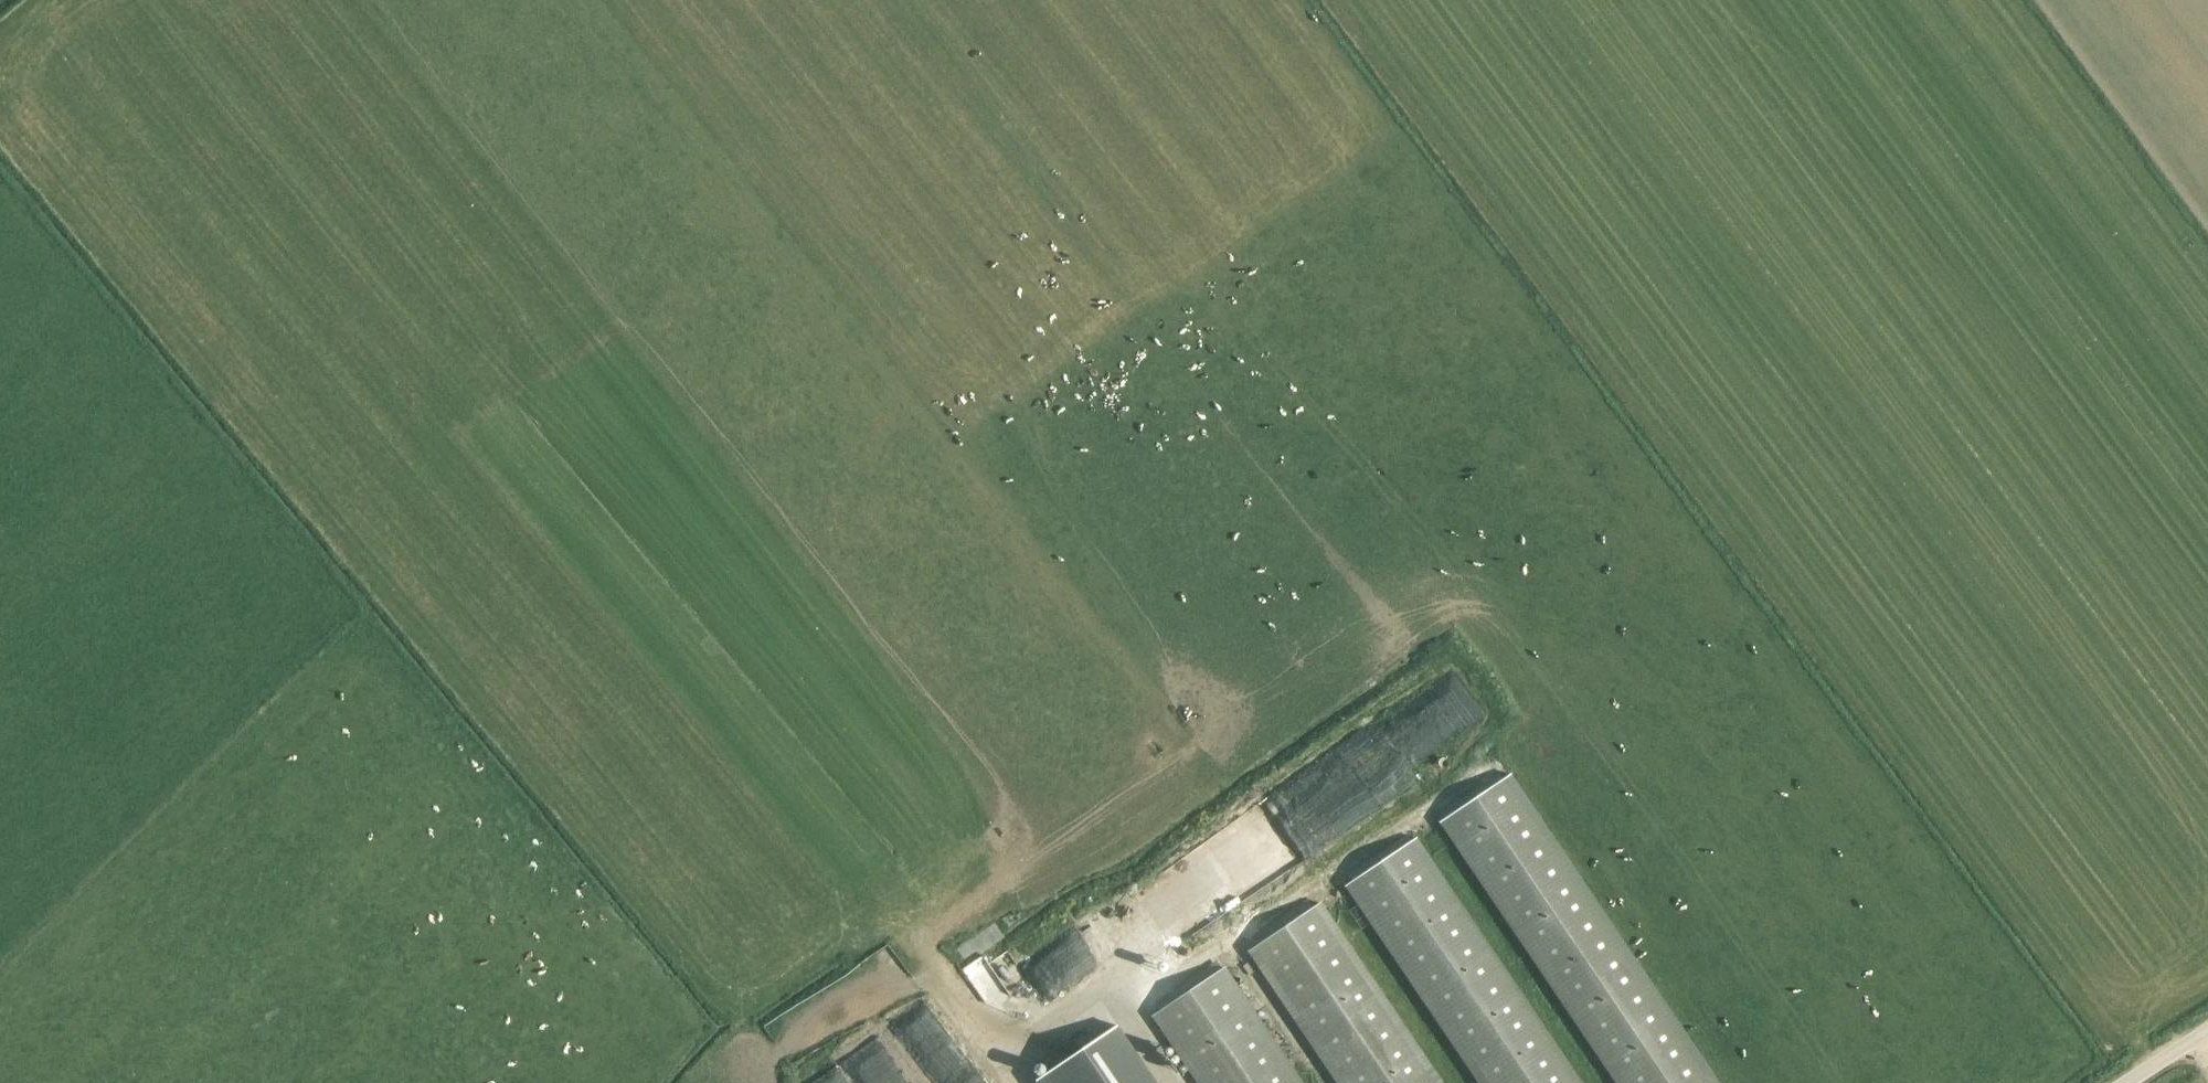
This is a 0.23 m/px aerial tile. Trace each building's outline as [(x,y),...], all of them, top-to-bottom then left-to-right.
[(1373,792),(1485,718),(1459,678),(1347,752),(1373,792)] [(1510,775),(1440,822),(1616,1082),(1718,1082),(1510,775)] [(1414,840),(1345,887),(1478,1082),(1578,1082),(1414,840)] [(1320,903),(1250,951),(1339,1082),(1441,1082),(1320,903)] [(1053,998),(1087,977),(1081,967),(1124,939),(1107,913),(1030,963),(1053,998)] [(1199,1082),(1301,1082),(1224,968),(1221,970),(1216,961),(1154,1003),(1160,1012),(1154,1016),(1199,1082)] [(1040,1079),(1042,1082),(1156,1082),(1117,1027),(1040,1079)] [(929,1067),(946,1082),(991,1082),(950,1045),(929,1067)] [(810,1082),(847,1082),(834,1066),(810,1082)]
